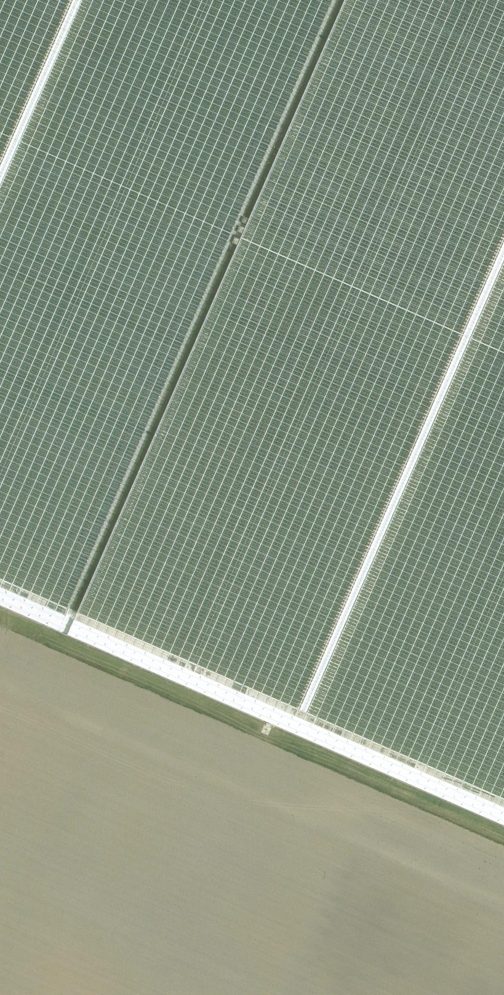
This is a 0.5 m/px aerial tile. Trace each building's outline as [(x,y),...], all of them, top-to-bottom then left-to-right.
[(69,635),(80,610),(71,606),(336,0),(0,0),(0,605),(69,635)] [(69,636),(503,825),(503,0),(347,0),(80,610),(69,635),(69,636)]
